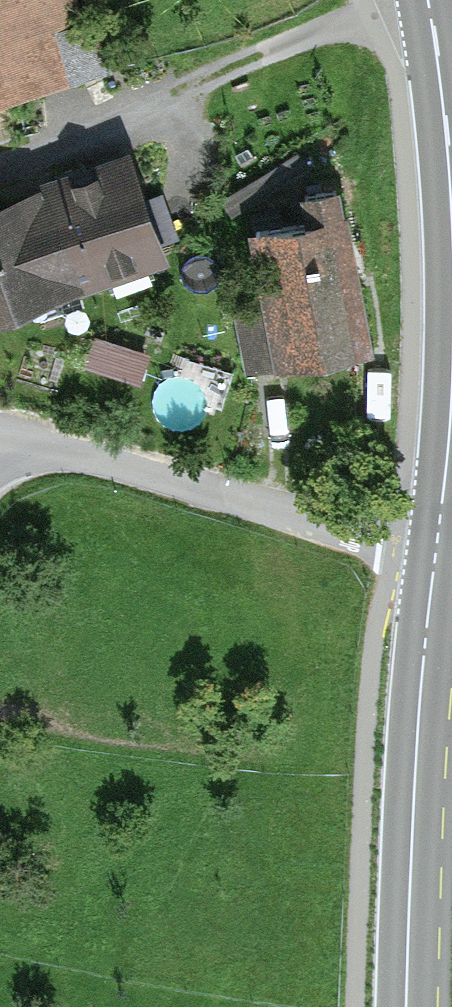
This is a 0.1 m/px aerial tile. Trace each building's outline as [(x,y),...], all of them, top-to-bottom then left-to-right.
[(85,73),(67,0),(0,0),(0,93),(85,73)] [(162,255),(123,152),(0,198),(0,316),(162,255)] [(365,351),(333,195),(293,203),(295,218),(242,228),(258,307),(236,311),(249,375),(365,351)]
